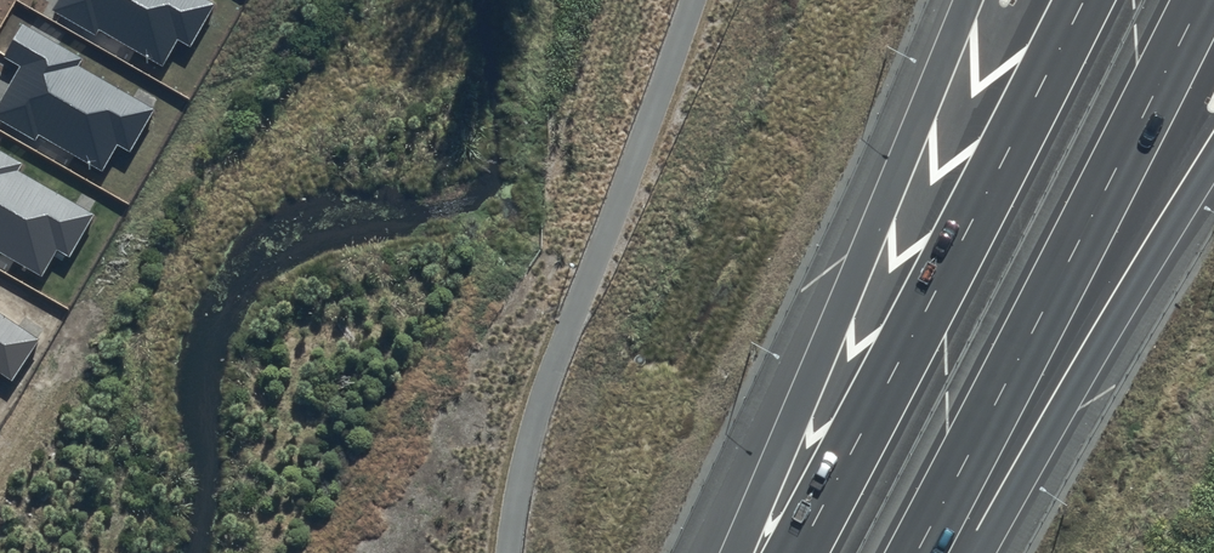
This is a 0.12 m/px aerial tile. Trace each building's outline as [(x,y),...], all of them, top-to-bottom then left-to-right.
[(50,13),(95,38),(100,30),(162,66),(177,40),(190,47),(214,5),(205,0),(58,0),(50,13)] [(20,25),(2,57),(19,67),(0,100),(0,122),(35,142),(39,134),(102,170),(117,144),(129,151),(154,109),(78,66),(81,60),(20,25)] [(0,151),(0,249),(42,274),(58,248),(70,255),(94,213),(18,169),(22,164),(0,151)] [(12,380),(39,340),(0,314),(0,372),(12,380)]
